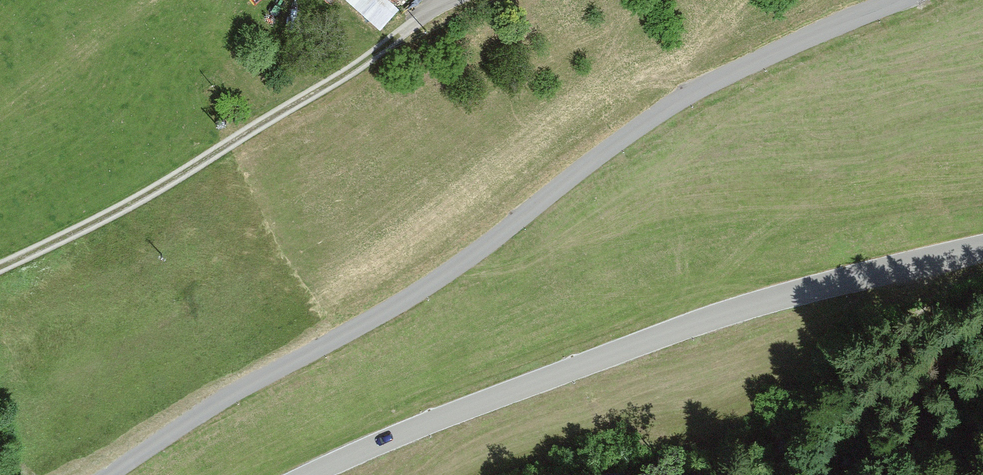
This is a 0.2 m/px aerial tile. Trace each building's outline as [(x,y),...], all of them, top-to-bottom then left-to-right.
[(381,30),(399,8),(390,0),(344,0),(381,30)]
